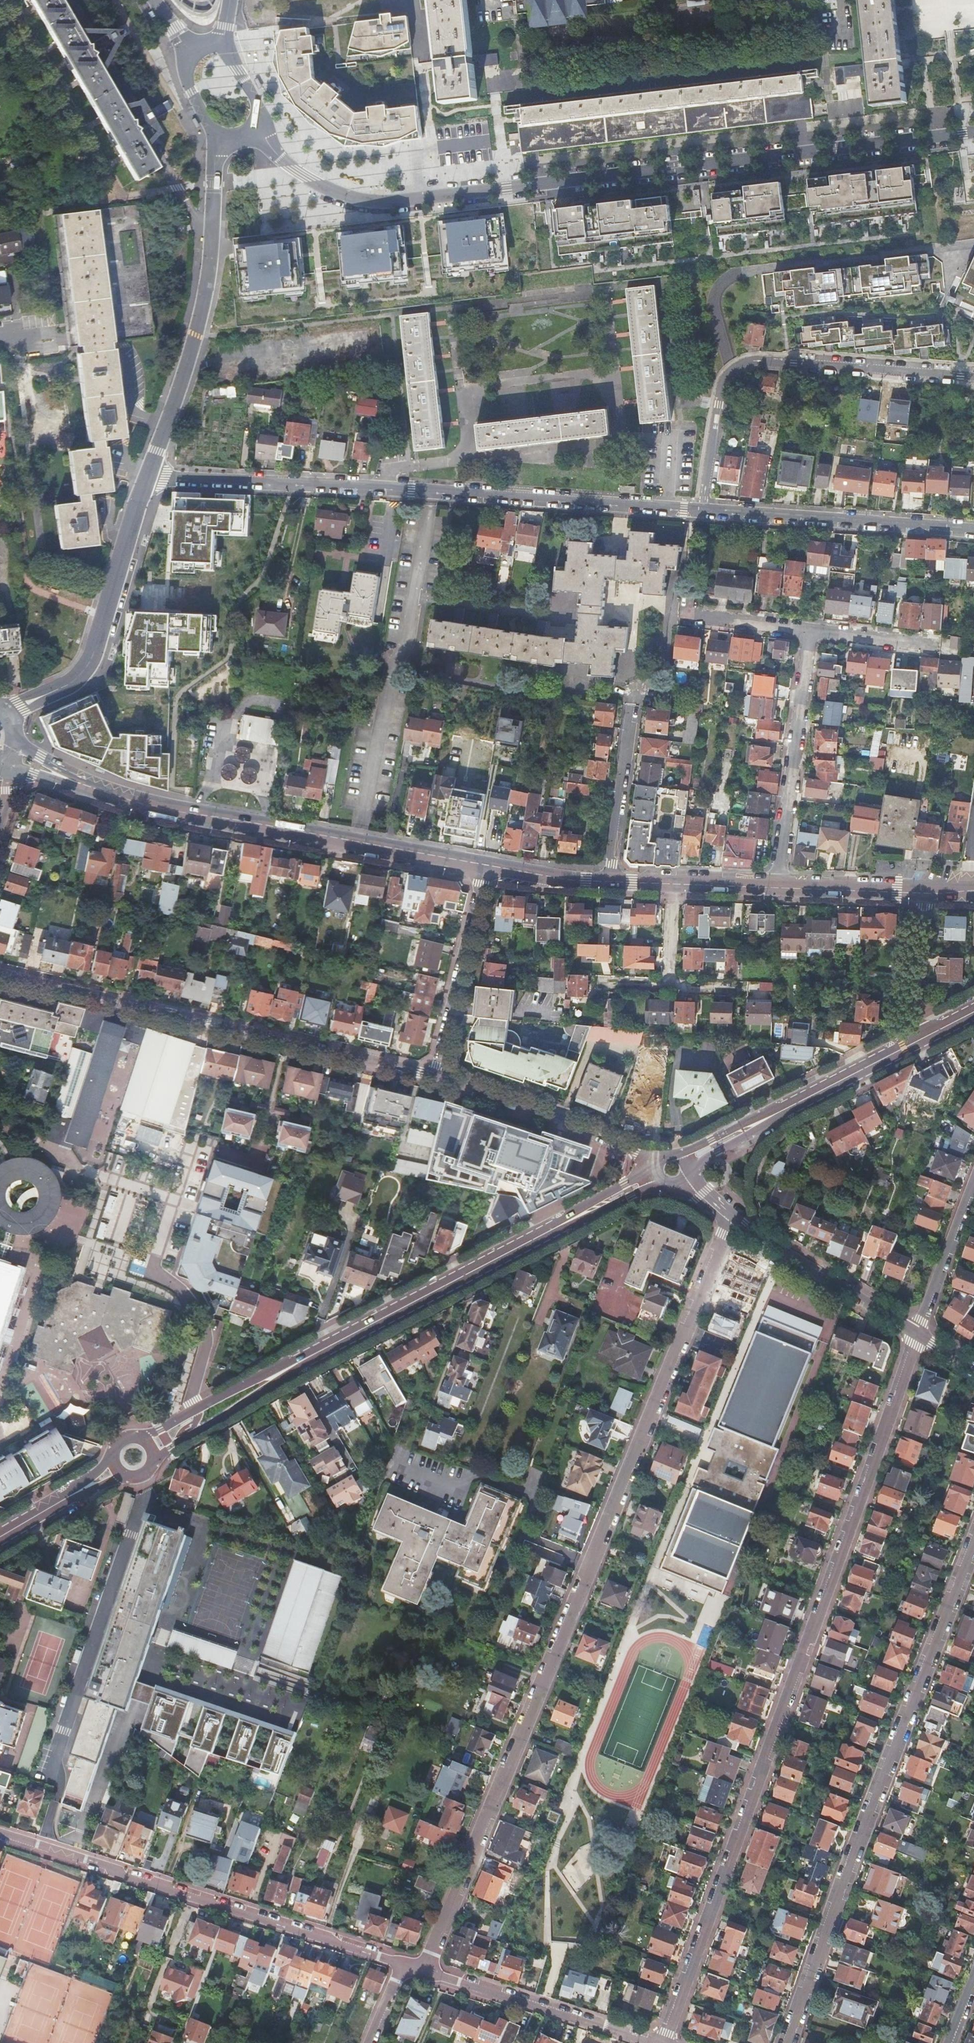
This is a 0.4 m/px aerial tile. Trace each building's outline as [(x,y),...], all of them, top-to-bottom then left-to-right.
[(102,123),(123,159),(135,180),(144,175),(145,176),(149,174),(148,172),(158,167),(137,131),(138,129),(136,127),(138,125),(137,123),(136,121),(133,122),(133,119),(131,119),(93,55),(95,53),(92,51),(95,49),(94,47),(92,45),(90,47),(89,44),(87,44),(62,0),(31,0),(45,23),(66,61),(86,95),(102,123)] [(174,3),(183,12),(188,17),(191,19),(198,11),(202,12),(204,12),(207,12),(211,9),(214,5),(216,0),(172,0),(174,3)] [(444,103),(478,99),(473,65),(472,65),(472,62),(479,61),(480,67),(489,66),(499,65),(498,53),(479,56),(472,57),(465,0),(431,0),(444,103)] [(513,2),(516,2),(518,15),(605,4),(605,0),(513,0),(513,2)] [(868,64),(862,65),(862,64),(843,66),(845,78),(853,77),(864,75),(863,69),(870,69),(870,72),(869,72),(873,106),(907,102),(903,68),(901,68),(901,64),(900,61),(902,61),(896,12),(895,0),(861,0),(868,64)] [(412,50),(408,17),(393,19),(392,14),(382,15),(382,20),(357,23),(350,50),(348,57),(367,55),(382,57),(396,51),(412,50)] [(325,87),(315,77),(312,56),(317,55),(316,53),(316,47),(315,37),(310,37),(309,29),(276,33),(278,48),(277,63),(282,78),(285,96),(298,108),(313,125),(333,136),(348,147),(367,146),(385,148),(404,142),(407,141),(423,140),(422,138),(418,107),(389,110),(388,106),(386,106),(380,107),(370,108),(370,113),(358,114),(339,99),(342,96),(340,94),(336,90),(328,84),(325,87)] [(643,90),(637,91),(632,92),(614,94),(505,107),(506,115),(518,113),(517,110),(522,109),(523,121),(517,122),(519,135),(521,153),(550,150),(606,143),(626,141),(654,137),(657,137),(665,136),(670,135),(676,135),(786,121),(814,118),(812,101),(810,87),(804,88),(802,75),(807,75),(807,78),(819,77),(818,69),(643,90)] [(835,168),(805,172),(809,201),(815,210),(818,240),(920,229),(915,192),(932,185),(926,154),(884,162),(835,168)] [(722,184),(709,186),(710,222),(717,234),(721,252),(788,244),(779,174),(760,176),(741,178),(740,183),(722,184)] [(670,190),(556,205),(561,263),(600,259),(601,268),(677,260),(675,243),(670,190)] [(141,231),(137,205),(97,210),(52,214),(53,221),(58,264),(68,347),(79,345),(80,353),(76,353),(86,441),(90,440),(91,447),(67,450),(73,495),(77,494),(78,501),(54,504),(59,548),(97,544),(94,518),(90,493),(110,490),(107,464),(104,439),(124,436),(121,416),(116,370),(112,341),(153,336),(152,321),(146,274),(141,231)] [(468,221),(438,225),(445,282),(511,273),(506,217),(468,221)] [(24,227),(18,229),(18,232),(0,235),(0,246),(0,248),(1,251),(35,246),(33,225),(24,227)] [(369,230),(337,233),(344,295),(407,288),(402,227),(369,230)] [(266,244),(236,247),(243,308),(307,300),(303,239),(266,244)] [(886,261),(870,262),(858,263),(863,296),(878,294),(879,298),(913,294),(923,293),(921,278),(930,278),(928,251),(916,252),(918,260),(909,261),(909,253),(886,256),(886,261)] [(962,288),(973,294),(973,265),(962,288)] [(819,304),(818,300),(843,297),(839,267),(814,270),(813,267),(791,270),(797,308),(819,304)] [(773,271),(776,295),(786,294),(782,269),(773,271)] [(6,283),(0,283),(0,303),(10,302),(8,286),(6,286),(6,283)] [(641,413),(642,425),(671,421),(655,286),(626,290),(628,300),(631,334),(636,375),(641,413)] [(401,317),(417,452),(445,449),(444,439),(440,400),(435,359),(431,323),(429,313),(401,317)] [(848,319),(790,320),(794,343),(840,348),(868,355),(898,355),(912,354),(911,348),(930,347),(950,345),(949,330),(941,323),(897,328),(883,328),(883,320),(863,321),(848,319)] [(742,343),(763,346),(766,327),(745,324),(742,343)] [(775,393),(777,378),(772,377),(771,382),(760,380),(759,390),(775,393)] [(788,382),(788,380),(777,378),(775,393),(786,394),(788,382)] [(281,406),(283,391),(273,390),(272,392),(249,389),(248,401),(247,402),(255,403),(254,407),(271,409),(271,405),(281,406)] [(862,397),(859,420),(881,423),(884,400),(862,397)] [(359,398),(357,414),(377,417),(380,401),(359,398)] [(512,422),(498,424),(477,426),(480,452),(508,448),(547,444),(586,439),(610,436),(607,411),(591,413),(576,414),(551,417),(536,419),(512,422)] [(755,415),(750,445),(757,446),(759,432),(762,432),(763,428),(760,427),(762,416),(755,415)] [(297,444),(315,447),(318,427),(289,423),(286,445),(291,446),(297,446),(297,444)] [(273,460),(276,438),(258,435),(255,459),(260,460),(265,460),(265,458),(273,460)] [(361,461),(368,462),(372,444),(367,443),(367,440),(361,439),(361,442),(356,441),(353,459),(361,461)] [(341,444),(323,441),(321,457),(331,457),(339,459),(341,444)] [(784,453),(779,484),(789,486),(798,487),(799,485),(810,487),(815,457),(784,453)] [(744,475),(741,494),(746,495),(754,496),(762,497),(766,477),(764,477),(767,458),(748,455),(744,475)] [(744,460),(722,456),(718,479),(729,481),(740,482),(744,460)] [(929,472),(927,493),(938,494),(949,494),(950,475),(945,474),(945,468),(943,465),(942,465),(938,461),(930,460),(929,472)] [(829,488),(832,467),(819,465),(816,487),(822,488),(829,488)] [(857,470),(837,467),(834,489),(844,491),(854,492),(857,470)] [(953,469),(951,500),(960,501),(969,501),(969,495),(970,495),(971,484),(971,478),(966,477),(966,470),(953,469)] [(887,472),(877,471),(873,495),(894,498),(898,474),(887,472)] [(928,473),(905,472),(902,493),(907,494),(911,494),(911,492),(926,494),(928,473)] [(250,533),(251,496),(217,494),(217,499),(202,499),(202,494),(178,493),(177,515),(173,515),(173,530),(176,530),(176,544),(175,569),(184,570),(194,570),(198,570),(216,571),(217,535),(218,532),(228,532),(239,533),(250,533)] [(347,526),(348,516),(341,515),(335,514),(335,513),(318,511),(315,529),(326,530),(325,537),(343,539),(344,526),(347,526)] [(507,512),(500,552),(508,553),(510,546),(513,546),(514,542),(510,541),(511,537),(515,537),(518,517),(514,516),(515,513),(507,512)] [(537,554),(542,527),(531,525),(520,523),(515,550),(537,554)] [(481,526),(478,545),(500,549),(503,530),(481,526)] [(607,579),(624,581),(642,582),(641,594),(666,595),(668,569),(679,570),(681,551),(684,551),(684,547),(681,547),(681,546),(655,544),(656,533),(631,531),(630,537),(632,537),(632,540),(630,539),(630,544),(631,544),(631,551),(629,551),(629,557),(615,556),(615,558),(612,557),(612,555),(608,555),(608,557),(605,557),(605,555),(601,554),(600,556),(597,556),(597,554),(593,553),(594,542),(569,540),(567,567),(556,566),(554,591),(579,593),(578,607),(577,621),(576,641),(566,639),(558,638),(543,637),(543,632),(540,631),(536,631),(536,636),(495,631),(495,626),(491,625),(488,625),(488,630),(461,627),(462,622),(458,621),(454,621),(454,625),(434,623),(429,650),(496,660),(555,668),(555,662),(563,663),(590,666),(589,676),(614,678),(616,652),(626,653),(628,628),(603,625),(604,610),(605,598),(607,579)] [(917,541),(908,540),(908,548),(903,548),(902,554),(900,568),(906,568),(907,559),(918,560),(919,557),(926,558),(927,541),(917,541)] [(928,540),(927,558),(926,570),(937,570),(946,571),(946,559),(947,542),(938,541),(928,540)] [(831,566),(834,544),(810,542),(808,566),(831,568),(831,566)] [(834,544),(831,566),(845,568),(853,569),(854,558),(841,557),(842,545),(834,544)] [(902,554),(901,554),(895,553),(893,567),(900,568),(902,554)] [(946,571),(945,577),(945,578),(968,579),(969,561),(961,560),(961,558),(958,557),(954,557),(954,560),(946,559),(946,571)] [(793,598),(802,599),(805,572),(806,567),(806,563),(787,562),(787,564),(787,565),(785,574),(787,574),(784,594),(793,596),(793,598)] [(718,575),(735,577),(736,570),(719,569),(718,575)] [(757,569),(756,592),(767,593),(779,595),(782,573),(757,569)] [(319,637),(337,640),(340,641),(342,624),(350,625),(350,621),(370,624),(373,624),(376,605),(380,578),(378,577),(357,574),(355,574),(352,593),(347,593),(347,595),(326,592),(323,591),(316,636),(319,637)] [(753,579),(735,577),(718,575),(716,590),(708,589),(708,595),(716,596),(716,597),(734,599),(752,601),(753,579)] [(903,583),(904,578),(899,577),(898,586),(896,597),(906,598),(907,583),(906,583),(903,583)] [(886,622),(893,623),(896,597),(898,586),(890,585),(887,601),(881,601),(878,621),(886,622)] [(850,613),(853,592),(853,588),(843,587),(842,591),(828,590),(825,612),(843,615),(843,612),(850,613)] [(850,613),(850,615),(871,618),(874,595),(853,592),(850,613)] [(920,613),(922,605),(903,603),(900,627),(920,629),(922,614),(920,613)] [(941,629),(943,605),(925,604),(923,627),(932,628),(941,629)] [(170,613),(132,612),(131,625),(131,642),(129,685),(145,686),(152,686),(170,687),(170,681),(171,668),(171,650),(186,651),(200,652),(212,652),(213,631),(214,615),(170,613)] [(274,614),(260,612),(257,632),(285,636),(288,615),(274,614)] [(0,626),(0,655),(19,653),(16,624),(0,626)] [(691,638),(677,636),(675,657),(701,660),(702,639),(691,638)] [(964,638),(951,636),(950,648),(963,649),(963,646),(964,638)] [(744,640),(734,638),(732,658),(759,661),(761,643),(754,642),(754,641),(744,640)] [(706,661),(728,664),(731,643),(720,641),(709,640),(706,661)] [(774,655),(776,642),(769,641),(768,654),(774,655)] [(774,657),(786,659),(786,655),(787,650),(789,651),(790,643),(777,641),(774,657)] [(870,658),(870,655),(861,654),(852,652),(849,672),(868,674),(870,658)] [(823,653),(822,663),(837,665),(839,655),(823,653)] [(962,656),(962,663),(960,688),(959,702),(971,703),(973,666),(973,657),(962,656)] [(890,671),(891,661),(881,660),(870,658),(868,674),(867,683),(867,684),(885,686),(886,670),(890,671)] [(940,661),(940,660),(932,659),(923,658),(922,671),(922,673),(919,673),(918,690),(929,691),(929,688),(938,689),(938,687),(940,661)] [(962,663),(940,661),(938,687),(960,688),(962,663)] [(836,671),(843,672),(844,666),(837,665),(822,663),(821,669),(820,674),(835,676),(836,671)] [(919,673),(919,671),(906,670),(893,669),(891,690),(918,691),(918,690),(919,673)] [(776,687),(778,676),(761,674),(756,673),(754,696),(774,698),(776,687)] [(820,696),(820,700),(827,701),(829,691),(839,692),(840,680),(831,679),(822,678),(821,684),(819,684),(818,689),(817,695),(820,696)] [(125,780),(165,791),(165,753),(156,754),(156,735),(118,734),(118,738),(109,737),(90,695),(39,717),(53,747),(125,780)] [(754,696),(751,719),(760,720),(774,721),(775,710),(777,699),(774,698),(754,696)] [(450,704),(448,714),(454,715),(456,702),(450,701),(450,704)] [(841,727),(844,703),(827,701),(825,713),(824,725),(833,727),(839,727),(841,727)] [(593,725),(614,728),(615,716),(616,705),(600,703),(599,703),(598,714),(594,713),(593,725)] [(668,734),(672,710),(670,710),(651,708),(649,720),(648,731),(668,734)] [(700,713),(697,713),(690,712),(686,743),(696,744),(700,713)] [(240,738),(278,745),(283,722),(244,715),(240,738)] [(427,721),(408,717),(404,738),(408,739),(411,740),(415,740),(414,744),(422,746),(423,740),(427,721)] [(501,743),(523,746),(526,720),(504,717),(501,743)] [(433,746),(442,747),(446,722),(428,718),(427,721),(423,740),(427,740),(430,741),(433,742),(433,746)] [(781,722),(774,721),(760,720),(757,740),(768,741),(769,738),(782,740),(782,736),(783,732),(780,731),(781,722)] [(833,727),(824,725),(820,725),(820,730),(818,730),(817,741),(817,751),(837,753),(838,745),(843,746),(844,738),(839,737),(839,727),(833,727)] [(879,750),(883,728),(876,728),(871,757),(878,758),(879,750)] [(598,762),(609,763),(611,750),(612,737),(601,736),(601,739),(598,738),(597,745),(600,745),(598,762)] [(669,748),(670,741),(647,738),(644,755),(669,758),(671,758),(671,755),(668,755),(669,748)] [(334,790),(342,744),(335,743),(332,758),(335,758),(335,760),(330,759),(330,762),(312,760),(310,770),(309,776),(306,796),(314,797),(322,798),(323,790),(326,791),(326,788),(334,790)] [(235,757),(236,760),(238,762),(241,764),(244,764),(247,763),(250,761),(252,758),(252,754),(251,750),(248,747),(244,746),(241,746),(238,748),(235,750),(234,754),(235,757)] [(770,748),(754,746),(752,763),(772,765),(773,760),(773,756),(769,755),(770,748)] [(879,750),(878,758),(885,759),(886,751),(879,750)] [(830,782),(837,783),(838,770),(836,770),(836,764),(837,756),(817,755),(817,760),(817,765),(822,766),(821,781),(830,782)] [(837,756),(836,764),(845,764),(846,757),(837,756)] [(663,772),(661,772),(658,787),(690,791),(690,787),(694,761),(671,758),(669,758),(668,766),(684,768),(682,786),(671,785),(671,787),(665,786),(665,785),(661,785),(663,772)] [(877,758),(876,769),(884,769),(885,759),(877,758)] [(608,772),(609,763),(598,762),(591,761),(589,778),(606,780),(608,772)] [(221,772),(222,776),(224,779),(226,780),(229,781),(233,780),(235,779),(237,776),(238,773),(238,769),(236,766),(234,764),(230,763),(227,764),(224,766),(222,769),(221,772)] [(661,772),(661,766),(643,764),(641,774),(640,785),(658,787),(661,772)] [(241,775),(241,779),(243,782),(246,784),(249,784),(252,784),(255,783),(257,780),(258,776),(258,773),(256,770),(254,767),(250,767),(247,767),(243,769),(241,772),(241,775)] [(779,783),(780,774),(761,772),(759,790),(778,793),(779,783)] [(297,795),(306,796),(309,776),(297,774),(297,777),(287,775),(286,786),(289,787),(288,793),(297,795)] [(584,776),(569,774),(568,782),(568,783),(583,785),(584,776)] [(444,798),(444,797),(446,797),(446,796),(449,797),(452,798),(456,779),(439,776),(434,795),(436,796),(436,797),(437,799),(442,799),(444,798)] [(821,781),(809,779),(808,787),(807,796),(828,799),(830,782),(821,781)] [(590,795),(591,786),(583,785),(568,783),(567,791),(567,792),(590,795)] [(687,810),(690,791),(658,787),(640,785),(637,784),(628,852),(628,859),(633,865),(680,866),(681,853),(686,817),(686,816),(677,815),(675,832),(678,840),(671,839),(672,835),(671,833),(666,832),(664,833),(664,838),(660,838),(659,844),(651,842),(653,825),(656,825),(657,824),(657,821),(656,820),(654,819),(656,804),(658,804),(659,803),(660,798),(659,797),(657,797),(657,794),(680,797),(678,809),(687,810)] [(413,788),(408,812),(423,815),(427,816),(432,792),(413,788)] [(512,790),(510,802),(528,805),(530,793),(512,790)] [(770,794),(751,791),(748,813),(766,815),(767,815),(770,794)] [(524,831),(521,850),(535,852),(536,846),(539,832),(542,832),(544,815),(536,814),(539,794),(530,793),(528,805),(524,831)] [(921,802),(922,799),(886,794),(885,797),(914,801),(921,802)] [(54,829),(58,830),(58,828),(65,807),(66,805),(46,798),(40,796),(34,798),(28,817),(41,821),(42,818),(47,819),(45,825),(50,826),(51,821),(56,823),(54,829)] [(885,797),(883,810),(879,834),(879,840),(903,844),(915,846),(919,819),(919,817),(921,802),(914,801),(885,797)] [(463,821),(480,825),(484,806),(463,802),(459,820),(463,821)] [(883,810),(855,806),(854,808),(850,833),(850,834),(859,836),(869,838),(869,833),(879,834),(883,810)] [(58,828),(76,833),(77,828),(77,829),(81,812),(65,807),(58,828)] [(546,807),(544,815),(542,832),(542,833),(556,835),(561,836),(562,832),(564,813),(556,812),(556,809),(546,807)] [(95,817),(81,812),(77,829),(92,834),(95,817)] [(103,819),(95,817),(92,834),(100,836),(103,819)] [(686,817),(681,853),(690,854),(691,857),(695,857),(696,855),(699,856),(699,850),(704,819),(686,817)] [(751,826),(750,838),(755,839),(766,840),(769,819),(766,819),(748,817),(744,817),(743,825),(751,826)] [(919,819),(915,846),(914,847),(927,849),(939,851),(943,827),(926,825),(927,821),(919,819)] [(947,833),(945,833),(943,852),(947,852),(952,853),(952,850),(960,851),(961,835),(966,835),(969,822),(962,821),(959,824),(949,823),(947,833)] [(708,825),(706,842),(714,843),(714,844),(718,845),(723,845),(726,827),(708,825)] [(807,826),(806,834),(800,833),(796,865),(806,866),(807,857),(810,857),(815,858),(816,849),(818,849),(820,828),(820,827),(807,826)] [(438,843),(447,845),(450,829),(442,828),(441,829),(438,843)] [(839,831),(820,828),(818,849),(828,850),(828,852),(832,853),(837,854),(837,852),(847,854),(850,834),(850,833),(839,831)] [(510,848),(521,850),(524,831),(510,829),(507,848),(510,848)] [(562,832),(561,836),(560,850),(576,853),(578,845),(581,845),(582,837),(571,836),(572,833),(562,832)] [(727,835),(722,868),(754,869),(755,855),(755,839),(750,838),(748,838),(727,835)] [(25,845),(39,849),(40,850),(43,840),(28,836),(25,845)] [(903,844),(879,840),(878,844),(883,844),(907,848),(914,849),(914,847),(915,846),(903,844)] [(20,843),(10,871),(38,881),(42,870),(33,867),(39,849),(25,845),(20,843)] [(137,864),(143,865),(146,844),(141,843),(137,864)] [(146,844),(143,865),(142,867),(166,871),(171,847),(147,843),(146,844)] [(211,848),(187,844),(182,870),(182,871),(196,874),(196,877),(205,879),(207,873),(211,848)] [(272,849),(243,844),(237,871),(253,874),(250,894),(254,894),(252,904),(262,906),(268,874),(271,859),(272,849)] [(226,851),(211,848),(207,873),(221,876),(226,851)] [(89,852),(85,871),(87,871),(85,882),(94,884),(96,873),(109,876),(114,851),(102,849),(101,854),(89,852)] [(290,862),(271,859),(268,874),(297,879),(300,864),(301,862),(300,861),(298,859),(294,859),(292,860),(290,860),(290,862)] [(118,864),(112,900),(121,902),(123,893),(120,893),(123,878),(126,879),(128,866),(118,864)] [(300,864),(297,879),(297,882),(314,886),(318,867),(300,864)] [(172,884),(179,885),(181,873),(174,872),(172,884)] [(357,893),(360,876),(337,872),(334,889),(357,893)] [(10,874),(5,888),(23,894),(27,879),(10,874)] [(456,884),(408,875),(404,897),(416,899),(414,912),(416,912),(415,920),(438,924),(439,916),(429,914),(431,905),(428,904),(429,898),(432,899),(431,900),(432,902),(436,903),(435,908),(440,909),(441,904),(445,904),(444,908),(445,909),(463,913),(468,894),(462,893),(462,892),(456,884)] [(384,879),(360,876),(357,893),(355,904),(366,906),(369,895),(375,896),(375,898),(379,898),(379,897),(381,897),(384,879)] [(391,877),(386,902),(400,905),(402,895),(400,894),(401,887),(397,886),(399,879),(391,877)] [(147,908),(147,910),(169,915),(173,916),(179,886),(164,882),(162,890),(140,885),(135,905),(147,908)] [(514,917),(516,897),(506,896),(505,904),(501,904),(501,908),(498,908),(497,919),(496,930),(513,932),(514,917)] [(516,897),(514,917),(525,918),(525,923),(538,923),(538,917),(538,905),(526,904),(526,898),(516,897)] [(11,928),(19,905),(1,899),(0,901),(0,908),(1,908),(0,912),(0,925),(10,928),(11,928)] [(585,904),(568,904),(568,923),(593,924),(593,911),(585,910),(585,904)] [(600,906),(600,922),(621,922),(622,904),(612,904),(612,906),(600,906)] [(638,907),(632,907),(632,922),(638,922),(638,923),(656,923),(657,905),(638,904),(638,907)] [(706,925),(711,925),(711,912),(706,911),(706,906),(687,905),(686,924),(706,925)] [(711,912),(711,925),(731,925),(732,907),(712,906),(711,912)] [(213,920),(212,925),(226,929),(230,909),(222,907),(219,921),(213,920)] [(775,931),(776,914),(746,913),(745,930),(755,930),(755,931),(757,932),(758,933),(761,934),(763,933),(765,932),(766,931),(775,931)] [(840,914),(839,930),(858,930),(858,915),(840,914)] [(861,937),(861,938),(878,938),(878,936),(896,937),(897,915),(879,914),(878,918),(878,921),(875,921),(875,918),(862,917),(861,933),(861,937)] [(538,923),(537,937),(545,937),(545,941),(552,941),(553,918),(538,917),(538,923)] [(947,917),(946,939),(966,940),(968,918),(947,917)] [(553,918),(552,941),(561,941),(562,928),(562,918),(553,918)] [(828,922),(808,921),(808,926),(807,947),(837,948),(838,919),(829,919),(828,922)] [(382,920),(381,929),(398,933),(399,926),(399,924),(383,920),(382,920)] [(212,925),(201,923),(196,939),(207,942),(208,940),(211,941),(212,938),(223,941),(226,929),(212,925)] [(25,933),(33,935),(35,927),(23,924),(21,931),(25,933)] [(10,928),(0,925),(0,952),(2,953),(3,950),(11,952),(15,937),(8,935),(10,928)] [(797,951),(807,951),(807,947),(808,926),(793,925),(793,929),(783,928),(781,957),(797,958),(797,951)] [(399,926),(398,933),(415,937),(417,929),(399,926)] [(319,934),(316,950),(345,957),(348,939),(319,934)] [(286,943),(257,936),(255,944),(272,948),(273,946),(280,947),(284,948),(285,949),(286,943)] [(65,965),(70,942),(67,942),(46,937),(45,942),(40,941),(37,952),(43,953),(42,959),(62,964),(65,965)] [(442,944),(422,939),(415,966),(436,971),(442,944)] [(158,961),(163,941),(157,940),(152,960),(158,961)] [(71,942),(70,942),(65,965),(86,970),(92,947),(71,942)] [(487,943),(482,942),(478,957),(496,958),(496,951),(486,951),(487,943)] [(599,944),(586,944),(586,954),(599,955),(599,960),(610,960),(610,950),(615,950),(615,945),(599,944)] [(123,977),(130,946),(124,945),(121,959),(118,959),(119,955),(113,954),(109,974),(123,977)] [(631,946),(627,946),(627,966),(656,967),(656,957),(650,957),(650,946),(631,946)] [(710,949),(686,948),(685,968),(703,969),(704,958),(718,958),(717,973),(726,973),(727,949),(710,949)] [(727,949),(726,973),(738,974),(739,950),(727,949)] [(111,954),(96,951),(91,971),(106,974),(111,954)] [(222,953),(219,968),(225,969),(228,955),(222,953)] [(130,955),(127,968),(133,969),(136,957),(130,955)] [(157,966),(158,961),(152,960),(151,961),(139,959),(137,970),(139,970),(137,982),(153,985),(153,984),(157,966)] [(551,978),(551,992),(566,994),(566,980),(564,980),(565,970),(565,959),(556,959),(556,978),(551,978)] [(940,959),(939,981),(961,982),(962,960),(940,959)] [(487,963),(484,985),(493,986),(504,987),(507,966),(497,965),(487,963)] [(186,972),(157,966),(153,984),(164,986),(171,988),(170,990),(182,993),(186,973),(186,972)] [(182,993),(181,995),(210,1002),(215,980),(206,978),(204,983),(191,980),(192,974),(186,973),(182,993)] [(437,979),(420,974),(415,994),(433,998),(437,979)] [(215,980),(210,1002),(221,1004),(228,977),(216,975),(215,980)] [(589,975),(571,975),(571,995),(588,996),(589,975)] [(378,977),(371,976),(369,983),(376,985),(378,977)] [(536,977),(535,991),(551,992),(551,978),(536,977)] [(368,990),(369,984),(363,982),(361,989),(368,990)] [(773,990),(773,982),(761,982),(761,989),(773,990)] [(376,985),(369,983),(369,984),(368,990),(365,1003),(371,1004),(376,985)] [(510,1018),(513,989),(480,986),(477,1015),(480,1016),(510,1018)] [(252,991),(248,1010),(268,1015),(273,996),(252,991)] [(404,993),(400,1011),(409,1013),(428,1018),(433,998),(415,994),(415,995),(404,993)] [(863,1021),(879,1022),(880,1002),(870,1001),(870,995),(861,995),(859,995),(857,1020),(863,1021)] [(609,998),(608,1012),(616,1013),(617,999),(609,998)] [(44,1029),(50,1031),(51,1031),(52,1031),(53,1032),(75,1037),(78,1027),(84,1010),(57,1003),(54,1016),(51,1015),(52,1012),(0,999),(0,1018),(44,1029)] [(283,1001),(279,1001),(276,1000),(272,1016),(291,1021),(295,1004),(283,1001)] [(675,1022),(675,1003),(668,1003),(668,1000),(649,1000),(648,1025),(657,1026),(657,1022),(675,1022)] [(678,1001),(677,1021),(695,1022),(696,1002),(678,1001)] [(761,1003),(748,1003),(747,1023),(772,1024),(772,1013),(773,1005),(771,1006),(772,1002),(761,1001),(761,1003)] [(714,1003),(713,1022),(733,1023),(733,1004),(714,1003)] [(363,1011),(364,1007),(357,1005),(355,1014),(354,1014),(335,1010),(331,1030),(358,1036),(361,1021),(363,1011)] [(309,1006),(305,1024),(321,1028),(325,1009),(309,1006)] [(383,1026),(361,1021),(358,1036),(357,1037),(388,1044),(396,1010),(387,1008),(383,1026)] [(87,1149),(88,1145),(94,1125),(110,1076),(119,1049),(122,1039),(135,1043),(139,1028),(135,1027),(137,1022),(84,1010),(78,1027),(99,1033),(96,1043),(93,1053),(73,1047),(55,1115),(49,1132),(46,1140),(63,1145),(68,1147),(72,1148),(73,1144),(87,1149)] [(606,1012),(605,1027),(615,1028),(616,1013),(608,1012),(606,1012)] [(423,1038),(428,1018),(409,1013),(404,1034),(413,1036),(411,1043),(419,1044),(421,1038),(423,1038)] [(510,1018),(480,1016),(480,1020),(478,1042),(474,1041),(471,1050),(467,1061),(474,1063),(479,1065),(481,1061),(492,1065),(491,1068),(507,1074),(511,1075),(530,1082),(530,1080),(534,1081),(547,1086),(549,1082),(561,1086),(568,1089),(578,1062),(573,1060),(567,1057),(558,1054),(557,1050),(551,1048),(548,1050),(534,1044),(532,1048),(528,1046),(520,1043),(520,1040),(519,1038),(518,1035),(516,1033),(514,1031),(512,1030),(509,1029),(510,1018)] [(43,1056),(44,1054),(50,1031),(44,1029),(0,1018),(0,1045),(43,1056)] [(857,1020),(847,1019),(847,1023),(843,1023),(842,1034),(841,1044),(861,1045),(863,1025),(863,1021),(857,1020)] [(478,1042),(480,1020),(476,1027),(473,1034),(471,1041),(471,1049),(471,1050),(474,1041),(478,1042)] [(592,1026),(565,1023),(565,1025),(565,1028),(566,1030),(567,1032),(569,1034),(571,1035),(573,1037),(574,1037),(570,1049),(581,1054),(587,1040),(592,1026)] [(605,1027),(592,1026),(587,1040),(641,1045),(645,1031),(615,1028),(605,1027)] [(139,1028),(135,1043),(141,1045),(146,1030),(139,1028)] [(785,1029),(784,1044),(815,1047),(817,1031),(785,1029)] [(170,1037),(146,1030),(141,1045),(120,1108),(145,1116),(151,1118),(168,1123),(165,1135),(187,1129),(200,1072),(206,1048),(206,1047),(194,1044),(184,1041),(171,1037),(170,1037)] [(51,1031),(50,1031),(44,1054),(43,1056),(46,1057),(53,1032),(52,1031),(51,1031)] [(413,1036),(404,1034),(401,1033),(399,1040),(411,1043),(413,1036)] [(197,1035),(194,1044),(206,1047),(209,1037),(197,1035)] [(821,1055),(821,1048),(815,1047),(784,1044),(782,1058),(808,1061),(821,1055)] [(239,1056),(206,1048),(200,1072),(233,1080),(239,1056)] [(240,1054),(239,1056),(233,1080),(245,1082),(245,1081),(258,1084),(257,1085),(268,1088),(274,1062),(263,1059),(263,1061),(250,1058),(251,1056),(240,1054)] [(738,1071),(730,1075),(740,1095),(774,1077),(764,1058),(753,1064),(750,1059),(736,1067),(738,1071)] [(583,1083),(577,1097),(610,1111),(615,1097),(615,1096),(618,1087),(619,1088),(624,1076),(592,1063),(586,1076),(587,1076),(584,1083),(583,1083)] [(923,1063),(915,1068),(910,1081),(917,1083),(920,1076),(928,1078),(927,1081),(932,1082),(933,1079),(941,1082),(943,1075),(945,1070),(948,1071),(959,1073),(961,1068),(936,1063),(935,1068),(923,1065),(923,1063)] [(300,1068),(292,1066),(286,1092),(294,1094),(294,1092),(307,1095),(306,1096),(317,1099),(323,1073),(312,1071),(312,1072),(300,1069),(300,1068)] [(26,1088),(23,1097),(43,1104),(48,1086),(50,1087),(51,1084),(49,1083),(52,1074),(33,1067),(30,1077),(31,1077),(28,1089),(26,1088)] [(876,1088),(875,1088),(885,1106),(899,1099),(902,1100),(910,1081),(915,1068),(904,1073),(876,1088)] [(678,1070),(676,1096),(692,1097),(692,1099),(696,1102),(697,1102),(699,1105),(698,1106),(703,1116),(728,1103),(712,1074),(678,1070)] [(346,1111),(354,1113),(361,1083),(353,1081),(353,1084),(341,1081),(330,1079),(326,1094),(346,1111)] [(641,1087),(632,1087),(631,1124),(661,1125),(662,1084),(642,1083),(641,1087)] [(400,1136),(410,1095),(398,1092),(398,1093),(388,1091),(388,1090),(374,1086),(374,1088),(370,1087),(361,1127),(400,1136)] [(442,1107),(443,1103),(417,1097),(413,1115),(439,1121),(442,1107)] [(252,1101),(250,1106),(266,1110),(267,1104),(252,1101)] [(970,1103),(959,1118),(969,1125),(973,1128),(973,1106),(970,1103)] [(871,1105),(853,1114),(857,1121),(865,1136),(882,1127),(871,1105)] [(520,1198),(527,1199),(549,1139),(517,1128),(498,1122),(471,1113),(472,1110),(461,1106),(459,1112),(442,1107),(439,1121),(436,1134),(436,1135),(433,1147),(428,1165),(425,1179),(492,1192),(496,1179),(513,1185),(520,1198)] [(220,1133),(220,1135),(247,1141),(250,1127),(251,1123),(254,1123),(256,1114),(227,1107),(224,1118),(220,1133)] [(277,1148),(304,1154),(310,1126),(280,1119),(278,1129),(281,1129),(280,1133),(277,1148)] [(858,1151),(869,1145),(865,1136),(857,1121),(854,1122),(854,1123),(845,1127),(846,1130),(837,1135),(836,1133),(827,1137),(837,1157),(856,1147),(858,1151)] [(955,1132),(947,1155),(962,1161),(971,1136),(957,1126),(955,1132)] [(407,1141),(433,1147),(436,1135),(436,1134),(410,1128),(407,1141)] [(527,1199),(524,1206),(527,1213),(553,1200),(574,1141),(554,1135),(552,1140),(549,1139),(527,1199)] [(574,1141),(553,1200),(589,1182),(587,1181),(588,1181),(568,1174),(574,1159),(579,1161),(581,1155),(585,1157),(589,1146),(574,1141)] [(771,1202),(791,1210),(804,1177),(797,1174),(806,1151),(793,1146),(785,1166),(780,1164),(775,1168),(772,1175),(780,1178),(771,1202)] [(939,1154),(933,1173),(954,1181),(955,1180),(957,1179),(958,1177),(959,1175),(959,1173),(958,1172),(961,1163),(939,1154)] [(64,1169),(53,1165),(52,1168),(51,1169),(47,1165),(43,1162),(39,1160),(35,1158),(26,1156),(22,1156),(17,1156),(13,1157),(5,1160),(0,1163),(0,1228),(2,1229),(6,1232),(9,1233),(12,1234),(18,1235),(23,1235),(27,1235),(32,1234),(36,1232),(41,1230),(45,1228),(48,1225),(52,1222),(54,1218),(57,1214),(59,1210),(60,1205),(61,1200),(61,1193),(61,1190),(60,1187),(58,1181),(61,1179),(64,1169)] [(425,1179),(428,1165),(396,1158),(392,1172),(393,1172),(408,1175),(425,1179)] [(311,1299),(302,1296),(297,1294),(295,1301),(284,1298),(283,1302),(259,1294),(237,1287),(255,1231),(248,1229),(251,1219),(258,1221),(262,1211),(265,1199),(266,1196),(264,1195),(269,1179),(257,1175),(258,1173),(229,1163),(228,1165),(216,1161),(210,1178),(208,1177),(207,1180),(203,1192),(176,1273),(177,1273),(177,1274),(177,1275),(178,1275),(178,1276),(179,1276),(180,1276),(181,1276),(182,1276),(183,1276),(184,1275),(185,1274),(191,1276),(192,1278),(192,1281),(193,1283),(195,1285),(197,1286),(198,1287),(201,1288),(202,1291),(210,1306),(209,1307),(208,1308),(208,1309),(208,1310),(208,1311),(211,1318),(214,1307),(213,1305),(215,1304),(217,1299),(217,1297),(218,1296),(220,1297),(232,1301),(231,1306),(243,1310),(242,1313),(252,1316),(251,1319),(266,1324),(267,1323),(275,1326),(276,1324),(276,1322),(290,1326),(292,1325),(301,1321),(303,1314),(305,1315),(308,1306),(311,1299)] [(354,1174),(343,1171),(338,1185),(338,1186),(340,1190),(337,1197),(357,1204),(364,1182),(353,1178),(354,1174)] [(952,1188),(921,1176),(917,1186),(930,1191),(923,1210),(941,1216),(952,1188)] [(127,1192),(114,1188),(99,1234),(112,1238),(127,1192)] [(493,1204),(487,1220),(490,1225),(511,1214),(503,1199),(493,1204)] [(814,1220),(816,1214),(798,1207),(791,1227),(809,1234),(814,1220)] [(941,1216),(923,1210),(917,1225),(936,1232),(942,1217),(941,1216)] [(251,1219),(248,1229),(255,1231),(258,1222),(258,1221),(251,1219)] [(838,1229),(814,1220),(809,1234),(808,1235),(832,1245),(836,1233),(838,1229)] [(454,1221),(452,1226),(450,1231),(440,1228),(433,1248),(447,1253),(447,1252),(461,1244),(467,1225),(454,1221)] [(648,1233),(627,1284),(637,1288),(643,1291),(650,1273),(669,1281),(680,1286),(694,1251),(694,1252),(698,1242),(651,1223),(647,1233),(648,1233)] [(898,1238),(873,1228),(867,1245),(866,1247),(874,1250),(891,1256),(891,1255),(898,1238)] [(852,1230),(849,1238),(856,1240),(859,1232),(852,1230)] [(0,1252),(0,1256),(4,1258),(12,1234),(9,1233),(6,1232),(0,1252)] [(836,1233),(832,1245),(828,1254),(841,1259),(842,1257),(846,1247),(849,1238),(836,1233)] [(394,1235),(386,1258),(404,1264),(405,1260),(418,1265),(425,1246),(394,1235)] [(304,1260),(319,1265),(316,1271),(332,1276),(344,1243),(328,1237),(324,1250),(309,1245),(304,1260)] [(856,1240),(849,1238),(846,1247),(842,1257),(841,1259),(859,1266),(863,1255),(865,1250),(860,1248),(861,1247),(860,1247),(862,1242),(856,1240)] [(930,1238),(927,1245),(934,1248),(937,1241),(930,1238)] [(965,1258),(973,1261),(973,1241),(972,1240),(965,1258)] [(603,1258),(580,1249),(571,1270),(583,1275),(594,1279),(603,1258)] [(379,1262),(349,1252),(340,1278),(370,1288),(379,1262)] [(891,1255),(891,1256),(884,1274),(881,1280),(891,1284),(894,1278),(903,1282),(905,1276),(906,1276),(911,1264),(910,1263),(910,1262),(891,1255)] [(20,1267),(7,1263),(8,1259),(4,1258),(0,1256),(0,1329),(20,1267)] [(763,1283),(771,1262),(759,1258),(757,1263),(738,1256),(727,1286),(747,1293),(752,1279),(763,1283)] [(91,1274),(98,1277),(102,1265),(89,1260),(88,1267),(91,1274)] [(538,1278),(521,1272),(514,1289),(532,1296),(538,1278)] [(955,1289),(973,1296),(973,1277),(961,1272),(955,1289)] [(131,1292),(120,1289),(113,1286),(110,1296),(101,1293),(100,1295),(99,1299),(92,1297),(93,1293),(95,1287),(78,1281),(54,1293),(43,1327),(38,1325),(32,1343),(38,1344),(33,1357),(46,1361),(45,1365),(72,1374),(75,1364),(72,1359),(69,1353),(83,1347),(86,1353),(90,1361),(98,1356),(113,1349),(110,1343),(107,1338),(112,1335),(114,1341),(121,1352),(132,1346),(151,1353),(151,1354),(157,1363),(167,1362),(172,1353),(167,1343),(174,1325),(170,1318),(172,1311),(165,1309),(129,1297),(131,1292)] [(661,1291),(651,1287),(639,1318),(657,1325),(660,1316),(663,1317),(669,1300),(659,1296),(661,1291)] [(956,1291),(952,1299),(956,1301),(945,1318),(960,1328),(967,1317),(973,1305),(973,1298),(956,1291)] [(498,1305),(507,1308),(512,1297),(502,1293),(498,1305)] [(716,1318),(735,1323),(737,1316),(749,1319),(754,1301),(744,1298),(743,1302),(722,1296),(716,1318)] [(460,1348),(468,1351),(487,1303),(485,1302),(483,1302),(482,1300),(473,1305),(474,1306),(473,1307),(469,1317),(468,1316),(466,1320),(466,1323),(467,1323),(465,1329),(463,1328),(461,1334),(462,1335),(459,1344),(457,1347),(460,1348)] [(488,1303),(487,1302),(487,1303),(468,1351),(472,1352),(475,1346),(482,1349),(486,1339),(484,1338),(486,1331),(481,1329),(485,1318),(493,1321),(496,1313),(494,1313),(497,1304),(496,1304),(496,1303),(489,1300),(488,1303)] [(770,1309),(759,1333),(792,1346),(805,1352),(813,1355),(823,1330),(770,1309)] [(546,1335),(540,1351),(563,1360),(579,1321),(558,1313),(549,1336),(546,1335)] [(960,1328),(957,1333),(972,1341),(973,1337),(973,1325),(973,1324),(973,1322),(973,1321),(967,1317),(960,1328)] [(436,1330),(441,1339),(446,1336),(441,1327),(436,1330)] [(861,1337),(839,1329),(831,1349),(854,1357),(854,1356),(861,1337)] [(398,1351),(387,1356),(398,1373),(422,1360),(424,1365),(440,1357),(436,1350),(443,1346),(440,1340),(441,1339),(436,1330),(425,1335),(426,1337),(421,1340),(413,1344),(405,1349),(399,1352),(398,1351)] [(610,1333),(603,1351),(620,1358),(616,1368),(640,1378),(651,1351),(639,1345),(638,1347),(631,1344),(634,1338),(621,1333),(619,1337),(610,1333)] [(691,1499),(673,1553),(731,1576),(751,1522),(771,1472),(782,1458),(773,1452),(794,1402),(813,1355),(805,1352),(792,1346),(759,1333),(745,1370),(727,1412),(722,1427),(716,1425),(708,1445),(709,1446),(702,1462),(705,1463),(691,1499)] [(862,1335),(861,1337),(854,1356),(876,1364),(874,1369),(884,1372),(891,1352),(891,1350),(891,1349),(891,1347),(890,1346),(889,1345),(887,1344),(884,1343),(862,1335)] [(72,1359),(86,1353),(83,1347),(69,1353),(72,1359)] [(684,1395),(677,1412),(699,1421),(702,1412),(704,1412),(705,1410),(703,1409),(722,1363),(701,1354),(694,1370),(699,1373),(689,1397),(684,1395)] [(437,1405),(447,1408),(465,1361),(455,1357),(453,1362),(449,1370),(450,1370),(448,1376),(452,1377),(450,1382),(446,1381),(444,1387),(442,1387),(438,1397),(440,1398),(437,1405)] [(380,1358),(359,1370),(373,1393),(384,1386),(397,1407),(406,1401),(380,1358)] [(469,1362),(465,1360),(465,1361),(447,1408),(449,1408),(451,1405),(457,1407),(460,1400),(467,1403),(471,1391),(467,1389),(472,1374),(465,1371),(469,1362)] [(927,1371),(915,1404),(938,1411),(948,1382),(936,1378),(938,1375),(927,1371)] [(879,1387),(862,1381),(859,1390),(861,1391),(857,1404),(871,1409),(879,1387)] [(359,1382),(342,1391),(352,1408),(370,1400),(359,1382)] [(631,1395),(619,1390),(609,1416),(620,1421),(631,1395)] [(317,1400),(336,1432),(358,1419),(352,1408),(342,1391),(329,1398),(327,1394),(317,1400)] [(306,1399),(302,1398),(291,1405),(296,1413),(290,1417),(294,1422),(293,1423),(301,1436),(302,1436),(305,1442),(311,1438),(316,1447),(327,1440),(328,1436),(326,1432),(326,1430),(321,1422),(320,1421),(312,1408),(312,1409),(306,1399)] [(857,1404),(855,1403),(846,1431),(859,1436),(863,1437),(873,1409),(871,1409),(857,1404)] [(609,1417),(591,1410),(587,1420),(589,1425),(588,1428),(589,1433),(593,1434),(589,1445),(605,1451),(611,1438),(608,1437),(611,1431),(615,1420),(609,1417)] [(913,1410),(906,1431),(927,1439),(935,1417),(913,1410)] [(74,1433),(80,1416),(73,1413),(65,1421),(67,1431),(74,1433)] [(83,1417),(80,1416),(74,1433),(77,1434),(85,1427),(83,1417)] [(422,1446),(431,1449),(443,1417),(442,1417),(441,1418),(438,1425),(438,1426),(434,1425),(430,1424),(428,1430),(422,1446)] [(443,1417),(431,1449),(435,1450),(438,1443),(444,1445),(447,1438),(455,1442),(458,1435),(462,1437),(466,1427),(464,1427),(465,1425),(443,1417)] [(683,1427),(681,1434),(700,1439),(703,1426),(677,1420),(676,1425),(683,1427)] [(274,1428),(256,1439),(266,1456),(260,1460),(274,1482),(280,1479),(290,1496),(308,1485),(293,1461),(288,1464),(278,1447),(283,1444),(274,1428)] [(56,1429),(49,1433),(47,1430),(28,1441),(30,1444),(5,1459),(3,1455),(0,1457),(0,1495),(1,1495),(3,1498),(7,1495),(18,1489),(22,1487),(20,1483),(29,1478),(30,1480),(36,1476),(35,1474),(45,1469),(46,1472),(50,1470),(62,1463),(66,1461),(64,1457),(68,1455),(73,1438),(64,1435),(63,1436),(62,1436),(60,1437),(59,1434),(56,1429)] [(860,1441),(859,1436),(846,1431),(842,1442),(840,1442),(839,1445),(838,1444),(832,1460),(851,1467),(857,1451),(854,1450),(857,1442),(860,1441)] [(963,1451),(973,1454),(973,1437),(969,1435),(963,1451)] [(78,1440),(73,1438),(68,1455),(74,1451),(79,1453),(83,1442),(78,1440)] [(903,1439),(898,1454),(903,1456),(902,1459),(903,1459),(901,1464),(913,1469),(915,1463),(916,1464),(923,1446),(903,1439)] [(664,1444),(652,1474),(675,1484),(687,1454),(664,1444)] [(339,1451),(337,1451),(334,1446),(331,1448),(332,1449),(310,1462),(318,1474),(324,1470),(327,1475),(331,1472),(334,1476),(347,1468),(342,1460),(343,1459),(339,1451)] [(74,1451),(68,1455),(66,1461),(79,1453),(74,1451)] [(567,1488),(587,1497),(591,1486),(594,1487),(597,1480),(601,1472),(599,1471),(604,1461),(580,1451),(576,1460),(578,1461),(574,1471),(571,1472),(570,1476),(571,1479),(567,1488)] [(953,1481),(973,1488),(973,1487),(973,1464),(970,1462),(971,1459),(961,1456),(953,1481)] [(177,1471),(171,1490),(190,1496),(190,1495),(196,1477),(190,1476),(191,1473),(181,1470),(180,1472),(177,1471)] [(890,1476),(887,1485),(891,1487),(906,1492),(912,1476),(895,1470),(893,1477),(890,1476)] [(233,1482),(216,1493),(225,1508),(257,1489),(246,1471),(232,1480),(233,1482)] [(353,1476),(350,1478),(328,1491),(338,1508),(347,1502),(350,1506),(362,1499),(359,1495),(363,1492),(357,1481),(353,1476)] [(190,1495),(200,1498),(205,1480),(196,1477),(190,1495)] [(826,1477),(820,1494),(839,1501),(845,1483),(826,1477)] [(521,1502),(483,1486),(464,1530),(413,1508),(400,1539),(408,1543),(407,1549),(403,1547),(385,1590),(417,1604),(434,1564),(431,1562),(436,1554),(462,1565),(457,1577),(484,1588),(521,1502)] [(948,1503),(945,1509),(963,1517),(966,1510),(963,1509),(966,1502),(969,1503),(972,1494),(953,1487),(948,1503)] [(880,1498),(879,1500),(880,1501),(880,1502),(880,1503),(900,1511),(906,1495),(886,1488),(883,1495),(882,1496),(880,1497),(880,1498)] [(135,1497),(125,1495),(123,1501),(132,1504),(135,1497)] [(376,1530),(384,1533),(396,1500),(391,1497),(376,1530)] [(397,1538),(410,1505),(396,1500),(384,1533),(397,1538)] [(641,1507),(634,1526),(631,1532),(642,1537),(644,1530),(654,1534),(662,1516),(641,1507)] [(814,1509),(808,1526),(827,1533),(833,1516),(814,1509)] [(568,1513),(560,1521),(575,1536),(583,1527),(568,1513)] [(943,1513),(935,1533),(944,1537),(946,1533),(954,1537),(960,1520),(943,1513)] [(876,1514),(869,1532),(887,1538),(893,1520),(876,1514)] [(288,1527),(295,1538),(305,1541),(314,1543),(300,1520),(288,1527)] [(99,1704),(86,1696),(85,1698),(90,1700),(72,1756),(80,1757),(99,1764),(107,1738),(117,1709),(126,1712),(131,1699),(137,1680),(188,1532),(183,1530),(182,1534),(146,1521),(107,1636),(118,1645),(99,1704)] [(886,1541),(868,1534),(864,1546),(865,1546),(862,1553),(879,1559),(886,1541)] [(562,1535),(559,1542),(571,1547),(573,1540),(562,1535)] [(78,1632),(84,1616),(60,1608),(69,1580),(67,1579),(69,1571),(89,1578),(99,1549),(64,1537),(55,1566),(56,1567),(54,1574),(34,1568),(24,1597),(60,1609),(54,1624),(78,1632)] [(796,1538),(791,1550),(794,1551),(792,1556),(814,1564),(820,1547),(796,1538)] [(930,1546),(922,1564),(941,1572),(948,1553),(930,1546)] [(326,1571),(298,1561),(287,1589),(264,1657),(309,1673),(342,1576),(326,1571)] [(880,1566),(866,1561),(863,1569),(857,1567),(856,1568),(855,1568),(852,1575),(854,1575),(851,1584),(871,1591),(880,1566)] [(15,1574),(24,1577),(27,1570),(18,1566),(15,1574)] [(542,1580),(555,1585),(561,1588),(563,1583),(566,1574),(548,1566),(542,1580)] [(940,1573),(922,1566),(919,1573),(913,1588),(929,1594),(932,1586),(930,1585),(932,1579),(937,1580),(940,1573)] [(15,1602),(24,1577),(15,1574),(0,1568),(0,1580),(9,1583),(11,1583),(6,1598),(8,1599),(15,1602)] [(543,1615),(555,1585),(542,1580),(532,1576),(526,1591),(534,1594),(536,1600),(533,1607),(535,1612),(543,1615)] [(609,1582),(602,1600),(623,1609),(630,1591),(609,1582)] [(866,1593),(850,1586),(846,1597),(847,1598),(844,1605),(860,1611),(866,1593)] [(792,1622),(792,1621),(789,1619),(793,1607),(797,1609),(800,1601),(769,1590),(761,1611),(792,1622)] [(913,1593),(905,1613),(922,1619),(929,1602),(927,1602),(929,1599),(913,1593)] [(508,1623),(505,1622),(498,1637),(496,1643),(508,1648),(513,1637),(523,1641),(524,1644),(529,1646),(531,1644),(533,1645),(535,1640),(539,1641),(541,1637),(540,1635),(537,1634),(540,1629),(511,1616),(508,1623)] [(960,1637),(973,1643),(973,1621),(965,1617),(961,1627),(963,1628),(960,1637)] [(835,1627),(831,1637),(848,1643),(854,1625),(838,1619),(835,1627)] [(768,1620),(758,1648),(763,1650),(780,1656),(790,1628),(768,1620)] [(898,1626),(892,1642),(910,1649),(915,1636),(906,1633),(907,1629),(898,1626)] [(240,1649),(175,1629),(169,1649),(234,1668),(240,1649)] [(107,1636),(86,1696),(99,1704),(118,1645),(107,1636)] [(585,1637),(577,1656),(595,1664),(599,1654),(604,1656),(609,1644),(597,1639),(596,1641),(585,1637)] [(829,1638),(822,1660),(845,1668),(853,1647),(829,1638)] [(953,1655),(969,1661),(973,1648),(973,1644),(959,1639),(957,1640),(956,1641),(955,1643),(954,1644),(955,1646),(955,1648),(953,1655)] [(893,1646),(886,1663),(903,1670),(910,1652),(893,1646)] [(773,1681),(781,1657),(780,1656),(763,1650),(754,1674),(773,1681)] [(735,1673),(736,1665),(713,1661),(712,1670),(735,1673)] [(942,1675),(941,1679),(942,1681),(942,1683),(961,1690),(968,1674),(950,1667),(947,1673),(946,1673),(945,1674),(942,1675)] [(820,1668),(814,1686),(824,1690),(823,1693),(832,1697),(840,1675),(820,1668)] [(517,1676),(501,1669),(499,1674),(514,1680),(516,1681),(517,1676)] [(880,1669),(874,1685),(892,1693),(894,1685),(897,1684),(899,1679),(898,1677),(898,1676),(880,1669)] [(497,1673),(489,1691),(494,1693),(510,1700),(514,1690),(511,1688),(514,1680),(499,1674),(497,1673)] [(297,1734),(158,1687),(137,1680),(131,1699),(152,1706),(142,1735),(173,1758),(191,1704),(206,1709),(185,1767),(200,1778),(209,1753),(215,1755),(228,1715),(242,1720),(229,1760),(248,1765),(261,1727),(276,1731),(262,1771),(281,1776),(297,1734)] [(770,1690),(748,1682),(739,1707),(760,1715),(770,1690)] [(855,1686),(853,1693),(865,1697),(866,1695),(868,1696),(862,1711),(882,1718),(889,1701),(871,1694),(871,1692),(855,1686)] [(932,1707),(950,1714),(958,1718),(966,1697),(945,1689),(943,1694),(941,1696),(937,1694),(932,1707)] [(482,1693),(476,1690),(471,1702),(477,1705),(482,1693)] [(501,1720),(510,1700),(494,1693),(492,1700),(491,1699),(487,1701),(483,1712),(501,1720)] [(811,1695),(801,1722),(819,1729),(828,1702),(811,1695)] [(13,1746),(23,1711),(2,1704),(2,1702),(0,1701),(0,1742),(13,1746)] [(560,1702),(553,1720),(571,1727),(578,1709),(560,1702)] [(360,1704),(357,1711),(377,1719),(380,1711),(360,1704)] [(29,1778),(51,1710),(38,1706),(16,1774),(29,1778)] [(925,1733),(938,1738),(942,1729),(944,1729),(950,1714),(932,1707),(929,1716),(928,1715),(925,1722),(927,1723),(925,1728),(927,1729),(925,1733)] [(758,1722),(738,1715),(730,1737),(722,1734),(718,1745),(730,1749),(737,1752),(741,1742),(749,1746),(751,1741),(758,1722)] [(458,1734),(463,1720),(454,1716),(449,1730),(458,1734)] [(861,1719),(852,1742),(866,1748),(869,1741),(868,1741),(871,1733),(874,1734),(874,1733),(875,1733),(876,1733),(878,1729),(878,1727),(877,1726),(861,1719)] [(376,1740),(381,1728),(371,1725),(367,1736),(376,1740)] [(496,1735),(477,1728),(468,1751),(482,1756),(486,1747),(490,1749),(496,1735)] [(921,1749),(917,1758),(936,1765),(939,1757),(941,1758),(947,1741),(938,1738),(925,1733),(921,1742),(924,1743),(922,1750),(921,1749)] [(365,1738),(364,1749),(373,1750),(375,1739),(365,1738)] [(554,1750),(570,1757),(574,1747),(558,1740),(554,1750)] [(793,1750),(811,1757),(811,1755),(806,1753),(809,1745),(796,1741),(793,1750)] [(712,1764),(708,1775),(709,1776),(716,1778),(733,1784),(742,1760),(728,1755),(730,1749),(718,1745),(710,1742),(703,1761),(712,1764)] [(844,1746),(837,1764),(857,1772),(858,1771),(861,1769),(862,1765),(861,1763),(862,1761),(861,1761),(863,1754),(844,1746)] [(790,1758),(783,1777),(800,1783),(801,1783),(811,1757),(793,1750),(790,1758)] [(537,1751),(527,1776),(546,1784),(556,1758),(537,1751)] [(83,1811),(99,1764),(80,1757),(64,1805),(83,1811)] [(912,1758),(908,1769),(910,1771),(909,1775),(924,1781),(930,1765),(912,1758)] [(433,1793),(446,1798),(456,1772),(460,1774),(460,1776),(477,1781),(481,1773),(473,1769),(455,1762),(454,1761),(451,1768),(444,1765),(437,1782),(433,1793)] [(838,1769),(832,1785),(850,1792),(856,1776),(838,1769)] [(698,1800),(707,1803),(724,1809),(733,1784),(716,1778),(709,1776),(705,1785),(704,1785),(698,1800)] [(800,1783),(783,1777),(776,1796),(793,1803),(800,1783)] [(904,1801),(901,1808),(918,1815),(921,1807),(918,1806),(920,1801),(925,1804),(930,1793),(924,1791),(905,1784),(902,1792),(904,1792),(901,1800),(904,1801)] [(42,1791),(27,1786),(23,1798),(20,1797),(16,1809),(35,1815),(42,1791)] [(309,1806),(314,1792),(303,1788),(298,1802),(309,1806)] [(521,1791),(515,1808),(533,1815),(540,1799),(521,1791)] [(848,1800),(832,1794),(829,1800),(823,1814),(841,1821),(843,1814),(844,1814),(847,1808),(846,1808),(848,1800)] [(179,1833),(189,1807),(188,1806),(191,1800),(186,1798),(184,1804),(169,1799),(159,1825),(179,1833)] [(960,1802),(950,1799),(947,1806),(957,1810),(960,1802)] [(790,1810),(771,1803),(764,1824),(782,1831),(790,1810)] [(189,1832),(188,1836),(212,1844),(210,1848),(221,1852),(223,1847),(218,1845),(223,1829),(218,1827),(223,1813),(218,1811),(217,1814),(197,1808),(190,1827),(188,1832),(189,1832)] [(390,1808),(382,1826),(400,1833),(408,1815),(390,1808)] [(448,1808),(440,1828),(456,1834),(464,1814),(448,1808)] [(123,1818),(124,1816),(125,1814),(107,1809),(95,1844),(122,1853),(128,1834),(119,1831),(123,1818)] [(702,1809),(695,1827),(716,1834),(722,1816),(702,1809)] [(145,1823),(149,1814),(141,1811),(138,1821),(145,1823)] [(886,1827),(883,1833),(900,1840),(902,1840),(904,1834),(911,1818),(892,1811),(886,1827)] [(506,1816),(503,1822),(517,1828),(519,1821),(506,1816)] [(826,1821),(821,1819),(817,1830),(821,1832),(826,1821)] [(230,1857),(251,1864),(262,1826),(242,1820),(230,1857)] [(442,1830),(421,1821),(416,1834),(437,1842),(440,1837),(452,1842),(455,1834),(443,1830),(442,1830)] [(810,1845),(828,1852),(832,1843),(834,1837),(836,1838),(840,1827),(826,1821),(821,1832),(817,1830),(810,1845)] [(517,1828),(503,1822),(496,1840),(501,1842),(499,1847),(496,1854),(521,1865),(525,1856),(516,1852),(525,1831),(517,1828)] [(716,1834),(695,1827),(689,1844),(710,1852),(716,1834)] [(759,1829),(747,1863),(749,1863),(768,1870),(780,1837),(759,1829)] [(924,1862),(929,1851),(902,1840),(900,1840),(900,1841),(882,1835),(880,1836),(878,1841),(879,1844),(876,1852),(880,1854),(878,1857),(880,1858),(878,1862),(888,1866),(891,1858),(893,1859),(896,1851),(924,1862)] [(130,1836),(123,1854),(134,1858),(135,1856),(143,1859),(148,1843),(130,1836)] [(296,1840),(296,1839),(293,1838),(292,1840),(284,1838),(280,1846),(284,1848),(275,1873),(276,1873),(282,1875),(296,1840)] [(326,1838),(318,1862),(328,1865),(335,1841),(326,1838)] [(417,1840),(414,1838),(401,1869),(406,1871),(409,1863),(416,1845),(417,1840)] [(809,1860),(802,1879),(818,1885),(822,1876),(825,1865),(830,1853),(828,1852),(810,1845),(805,1843),(800,1857),(809,1860)] [(688,1852),(674,1847),(666,1869),(688,1877),(689,1873),(700,1877),(707,1860),(688,1853),(688,1852)] [(228,1888),(234,1858),(214,1854),(208,1883),(228,1888)] [(760,1894),(768,1870),(749,1863),(741,1887),(760,1894)] [(484,1873),(474,1896),(495,1905),(503,1882),(507,1884),(513,1869),(500,1864),(495,1877),(484,1873)] [(825,1865),(822,1876),(826,1878),(830,1867),(825,1865)] [(873,1866),(865,1888),(892,1898),(900,1876),(873,1866)] [(238,1869),(231,1889),(249,1895),(251,1889),(255,1890),(260,1874),(248,1870),(248,1872),(238,1869)] [(436,1883),(421,1877),(416,1887),(432,1893),(436,1883)] [(299,1894),(302,1881),(293,1879),(291,1887),(292,1887),(290,1891),(299,1894)] [(678,1879),(671,1900),(689,1907),(696,1889),(685,1885),(686,1882),(678,1879)] [(801,1880),(794,1900),(812,1907),(819,1887),(801,1880)] [(121,1883),(114,1881),(109,1894),(113,1895),(118,1893),(121,1883)] [(273,1882),(267,1900),(285,1905),(289,1891),(287,1890),(289,1885),(284,1884),(285,1882),(281,1881),(280,1885),(273,1882)] [(100,1919),(107,1899),(100,1896),(101,1894),(94,1891),(95,1888),(86,1885),(74,1917),(87,1922),(88,1919),(99,1923),(100,1919)] [(314,1892),(304,1888),(301,1895),(296,1911),(297,1912),(306,1914),(311,1898),(312,1899),(314,1892)] [(155,1894),(148,1892),(144,1902),(146,1905),(151,1907),(155,1894)] [(311,1898),(306,1914),(323,1920),(328,1904),(327,1904),(328,1899),(319,1896),(318,1900),(312,1899),(311,1898)] [(364,1896),(357,1920),(368,1923),(365,1932),(384,1938),(389,1922),(379,1918),(382,1909),(378,1908),(380,1900),(364,1896)] [(895,1934),(904,1909),(872,1897),(863,1923),(895,1934)] [(120,1927),(128,1905),(112,1899),(104,1921),(102,1920),(97,1933),(107,1937),(105,1941),(114,1945),(120,1927)] [(970,1901),(968,1906),(961,1903),(958,1910),(965,1913),(973,1917),(973,1902),(970,1901)] [(670,1904),(663,1922),(668,1924),(667,1927),(672,1929),(673,1925),(682,1928),(688,1910),(670,1904)] [(143,1911),(128,1905),(120,1927),(135,1933),(143,1911)] [(150,1909),(139,1940),(151,1944),(153,1939),(160,1942),(168,1921),(160,1918),(162,1913),(150,1909)] [(793,1913),(785,1910),(781,1922),(780,1921),(777,1923),(775,1929),(777,1933),(779,1934),(780,1934),(779,1938),(789,1941),(791,1935),(796,1937),(801,1939),(807,1921),(792,1916),(793,1913)] [(963,1915),(958,1928),(973,1935),(973,1919),(963,1915)] [(404,1918),(398,1939),(417,1945),(423,1925),(404,1918)] [(191,1922),(181,1948),(188,1950),(190,1943),(212,1952),(214,1946),(220,1931),(221,1928),(211,1925),(207,1923),(198,1920),(197,1924),(191,1922)] [(180,1947),(181,1948),(191,1922),(190,1921),(180,1947)] [(852,1921),(846,1937),(865,1944),(870,1927),(852,1921)] [(721,1951),(737,1957),(747,1928),(730,1922),(724,1939),(726,1940),(721,1951)] [(395,1941),(400,1926),(392,1924),(388,1938),(395,1941)] [(657,1929),(649,1951),(658,1955),(660,1951),(672,1956),(678,1936),(657,1929)] [(250,1940),(223,1930),(216,1949),(243,1959),(250,1940)] [(942,1952),(960,1959),(969,1936),(956,1930),(951,1942),(946,1940),(942,1952)] [(449,1958),(468,1964),(473,1948),(477,1936),(478,1934),(472,1932),(472,1934),(463,1931),(460,1940),(455,1938),(449,1958)] [(473,1948),(468,1964),(478,1968),(481,1959),(485,1960),(487,1952),(491,1940),(477,1936),(473,1948)] [(241,1964),(255,1969),(256,1967),(258,1959),(262,1951),(258,1950),(260,1944),(250,1940),(243,1959),(241,1964)] [(777,1943),(772,1957),(792,1964),(797,1950),(777,1943)] [(863,1970),(864,1970),(870,1952),(848,1944),(842,1962),(863,1970)] [(295,1958),(298,1951),(284,1945),(276,1965),(283,1967),(279,1977),(286,1979),(295,1958)] [(262,1949),(262,1951),(258,1959),(256,1967),(262,1969),(265,1962),(272,1965),(277,1950),(267,1946),(265,1950),(262,1949)] [(721,1951),(718,1950),(711,1967),(730,1974),(737,1957),(721,1951)] [(964,1963),(937,1952),(931,1969),(954,1978),(957,1971),(960,1972),(964,1963)] [(525,1963),(502,1956),(499,1963),(495,1974),(519,1982),(525,1963)] [(293,1979),(299,1981),(306,1962),(295,1958),(286,1979),(292,1981),(293,1979)] [(28,1963),(21,1960),(15,1975),(22,1978),(28,1963)] [(649,1961),(643,1978),(661,1985),(667,1967),(649,1961)] [(306,1962),(299,1981),(304,1983),(303,1985),(309,1988),(317,1966),(306,1962)] [(309,1988),(308,1989),(327,1996),(328,1993),(337,1970),(319,1962),(317,1966),(309,1988)] [(835,1981),(860,1990),(863,1982),(859,1981),(863,1970),(842,1962),(835,1981)] [(173,1970),(165,1991),(174,1995),(174,1996),(177,2003),(184,2000),(185,1999),(186,1999),(187,1997),(194,2000),(205,1971),(192,1966),(188,1975),(173,1970)] [(771,1967),(764,1985),(783,1991),(790,1973),(771,1967)] [(160,1990),(165,1991),(173,1970),(168,1968),(160,1990)] [(363,1987),(380,1994),(387,1976),(370,1969),(363,1987)] [(358,1978),(337,1970),(328,1993),(331,1994),(328,2000),(334,2003),(337,1996),(348,2001),(358,1978)] [(121,1985),(84,1971),(81,1980),(118,1993),(121,1985)] [(578,1975),(568,1972),(561,1996),(571,1999),(574,1990),(578,1991),(579,1988),(586,1990),(589,1978),(578,1975)] [(730,1981),(712,1974),(710,1978),(709,1978),(704,1992),(723,2000),(730,1981)] [(951,1990),(953,1983),(934,1976),(932,1983),(925,1999),(926,1999),(944,2006),(944,2007),(951,1990)] [(658,1994),(630,1984),(624,2001),(652,2011),(658,1994)] [(759,1990),(754,2004),(774,2010),(776,2005),(778,2005),(781,1997),(759,1990)] [(838,2004),(833,2017),(865,2029),(870,2015),(873,2017),(877,2004),(839,1990),(834,2003),(838,2004)] [(279,1999),(276,2006),(282,2009),(285,2002),(279,1999)] [(416,2042),(430,2008),(412,2000),(408,2011),(405,2019),(404,2019),(398,2034),(416,2042)] [(936,2025),(943,2008),(930,2003),(927,2012),(925,2011),(922,2019),(936,2025)] [(461,2013),(442,2004),(432,2026),(451,2035),(452,2033),(461,2013)] [(708,2016),(711,2009),(700,2006),(698,2005),(691,2028),(701,2031),(702,2033),(718,2038),(721,2037),(725,2022),(708,2016)] [(752,2023),(754,2024),(749,2041),(756,2042),(769,2042),(777,2016),(756,2010),(752,2023)] [(461,2012),(461,2013),(452,2033),(466,2039),(468,2035),(475,2039),(476,2036),(483,2022),(483,2021),(484,2018),(476,2015),(475,2018),(461,2012)] [(185,2038),(199,2042),(204,2042),(207,2037),(209,2038),(212,2032),(209,2031),(210,2026),(193,2019),(185,2038)] [(474,2041),(479,2042),(500,2042),(508,2023),(499,2019),(496,2027),(483,2022),(476,2036),(475,2039),(474,2041)] [(508,2023),(500,2042),(514,2042),(521,2027),(509,2022),(508,2023)] [(185,2025),(179,2023),(176,2030),(163,2025),(160,2034),(155,2033),(151,2042),(172,2042),(174,2039),(172,2039),(174,2034),(181,2036),(185,2025)] [(919,2042),(933,2042),(935,2037),(932,2036),(933,2032),(920,2026),(916,2037),(920,2039),(919,2042)]
